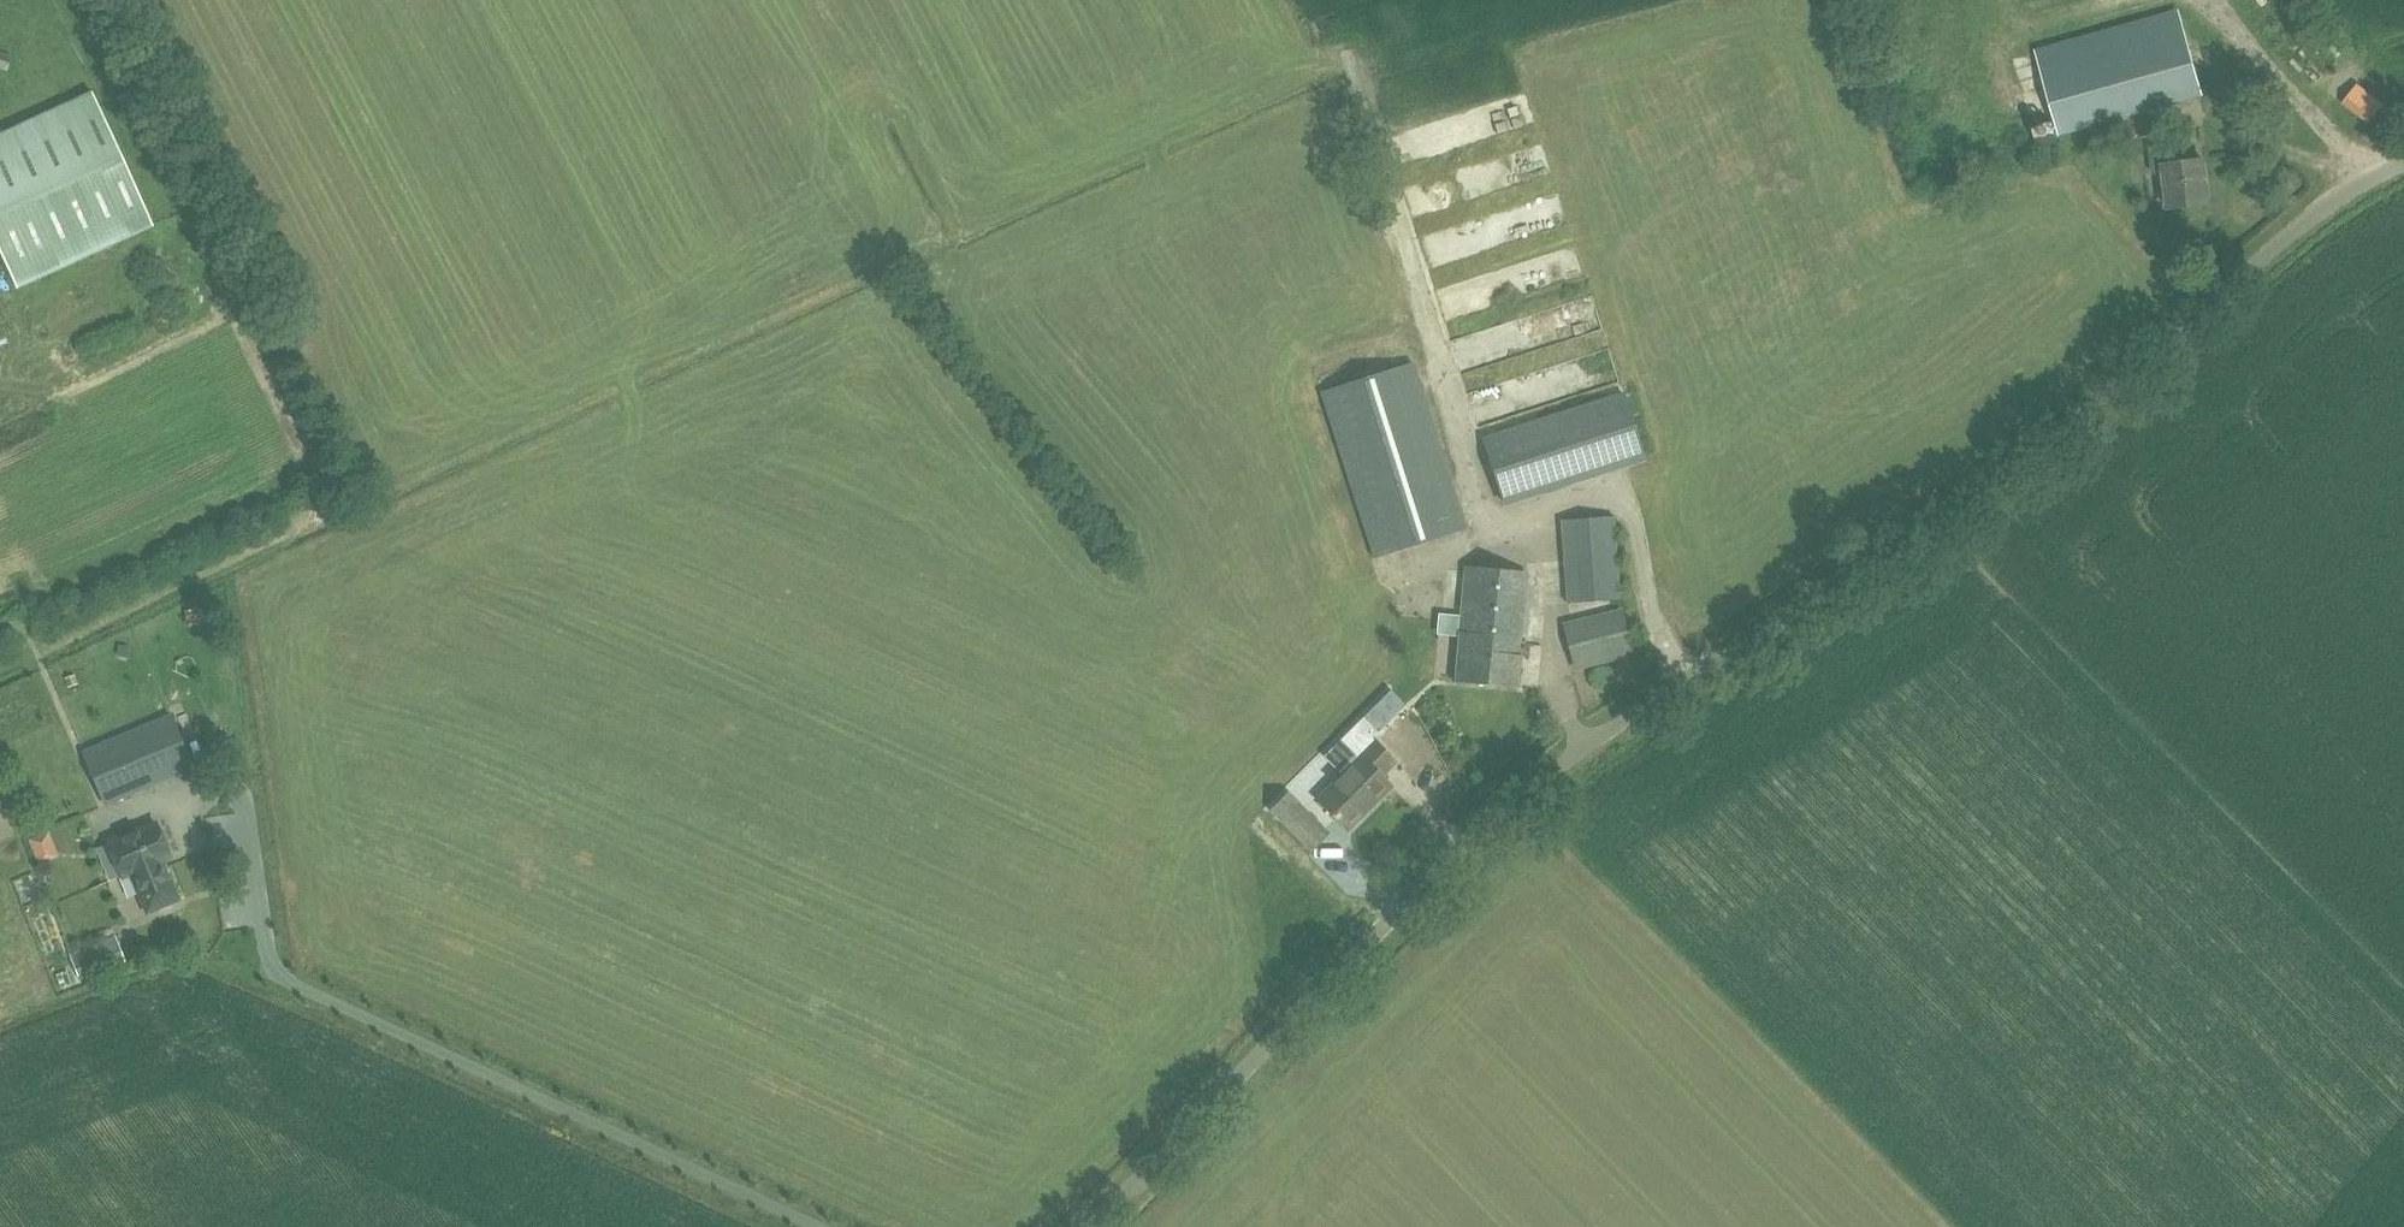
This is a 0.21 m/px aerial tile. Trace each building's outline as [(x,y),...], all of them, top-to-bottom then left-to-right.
[(2266,11),(2280,0),(2257,0),(2266,11)] [(2060,135),(2201,97),(2178,14),(2038,52),(2060,135)] [(0,135),(0,249),(17,286),(149,226),(88,95),(0,135)] [(2135,138),(2130,121),(2098,129),(2102,147),(2135,138)] [(2170,210),(2209,205),(2203,161),(2186,163),(2184,144),(2151,149),(2154,174),(2165,173),(2170,210)] [(1375,558),(1468,528),(1414,362),(1321,393),(1375,558)] [(1505,508),(1647,462),(1623,391),(1483,436),(1505,508)] [(1567,604),(1614,600),(1622,600),(1616,516),(1561,520),(1567,604)] [(1467,567),(1462,615),(1456,682),(1519,688),(1522,656),(1519,655),(1527,573),(1467,567)] [(1635,656),(1633,647),(1624,610),(1562,626),(1573,671),(1635,656)] [(1391,690),(1379,702),(1391,715),(1404,702),(1391,690)] [(105,806),(196,768),(172,713),(81,750),(105,806)] [(1381,775),(1395,761),(1372,739),(1379,731),(1364,717),(1341,744),(1359,759),(1318,800),(1348,829),(1391,785),(1381,775)] [(1289,821),(1314,845),(1330,827),(1306,804),(1289,821)] [(131,871),(149,911),(179,898),(162,858),(171,854),(166,842),(168,837),(164,829),(159,827),(157,823),(128,836),(126,833),(108,841),(123,875),(131,871)] [(214,855),(205,859),(209,867),(218,864),(214,855)] [(80,981),(127,962),(116,935),(69,954),(80,981)]
